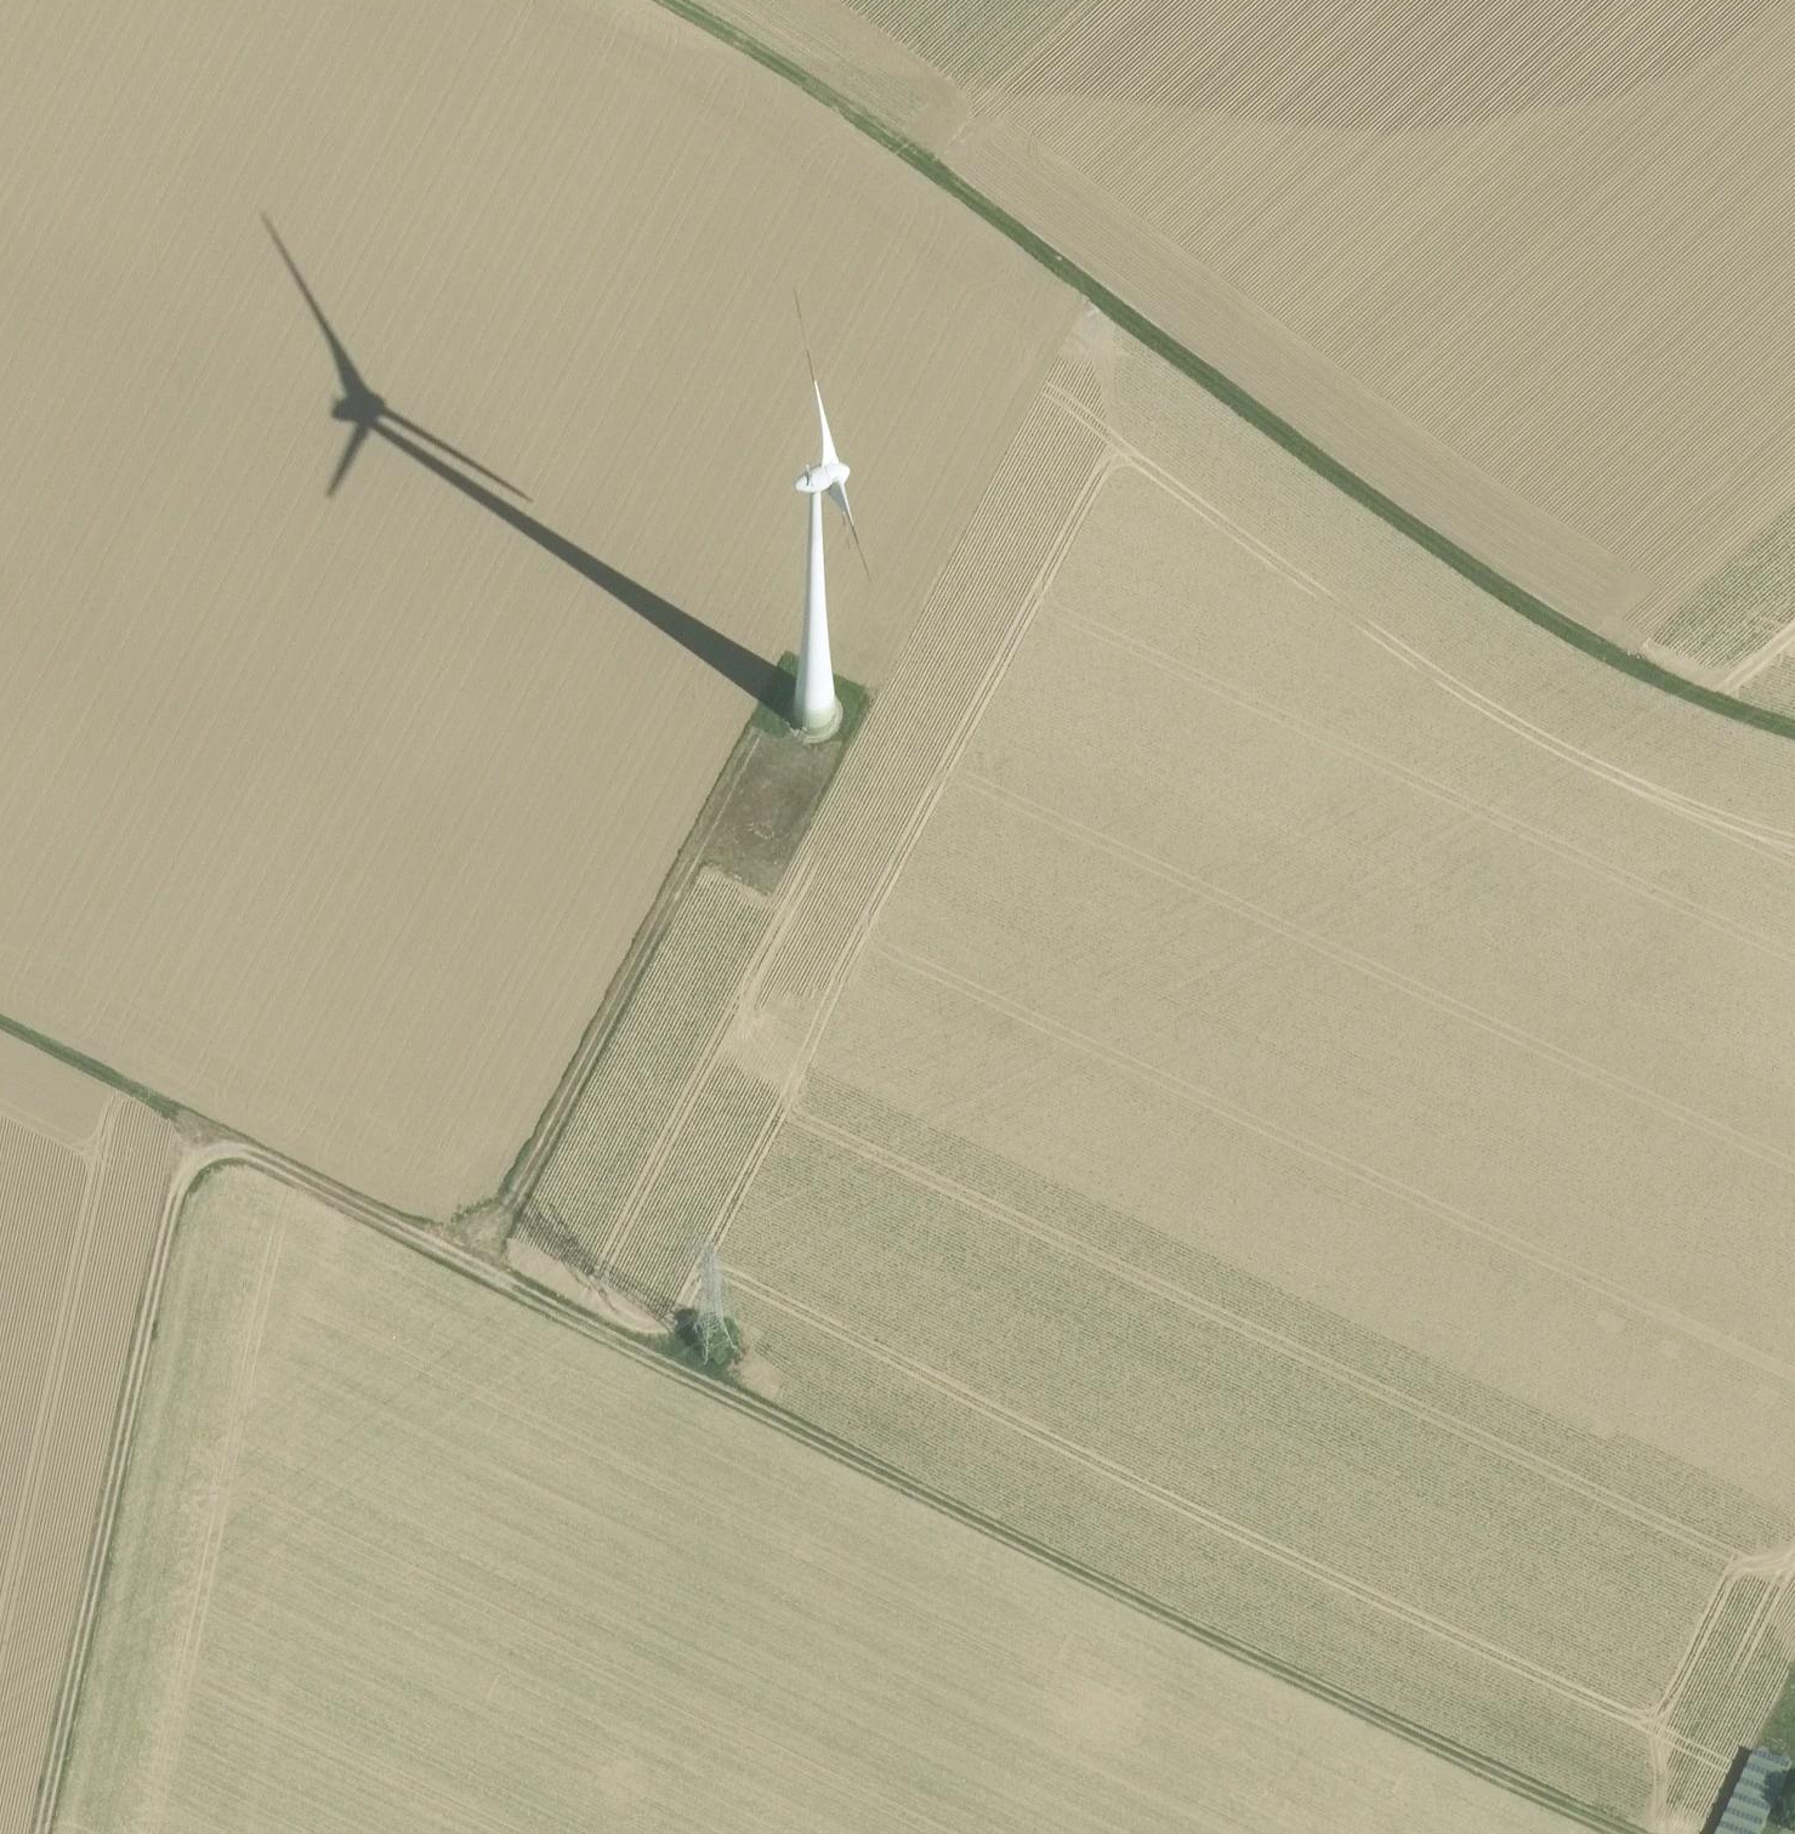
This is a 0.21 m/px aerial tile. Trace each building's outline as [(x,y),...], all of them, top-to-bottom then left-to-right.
[(1718,1833),(1761,1833),(1789,1773),(1754,1757),(1718,1833)]
